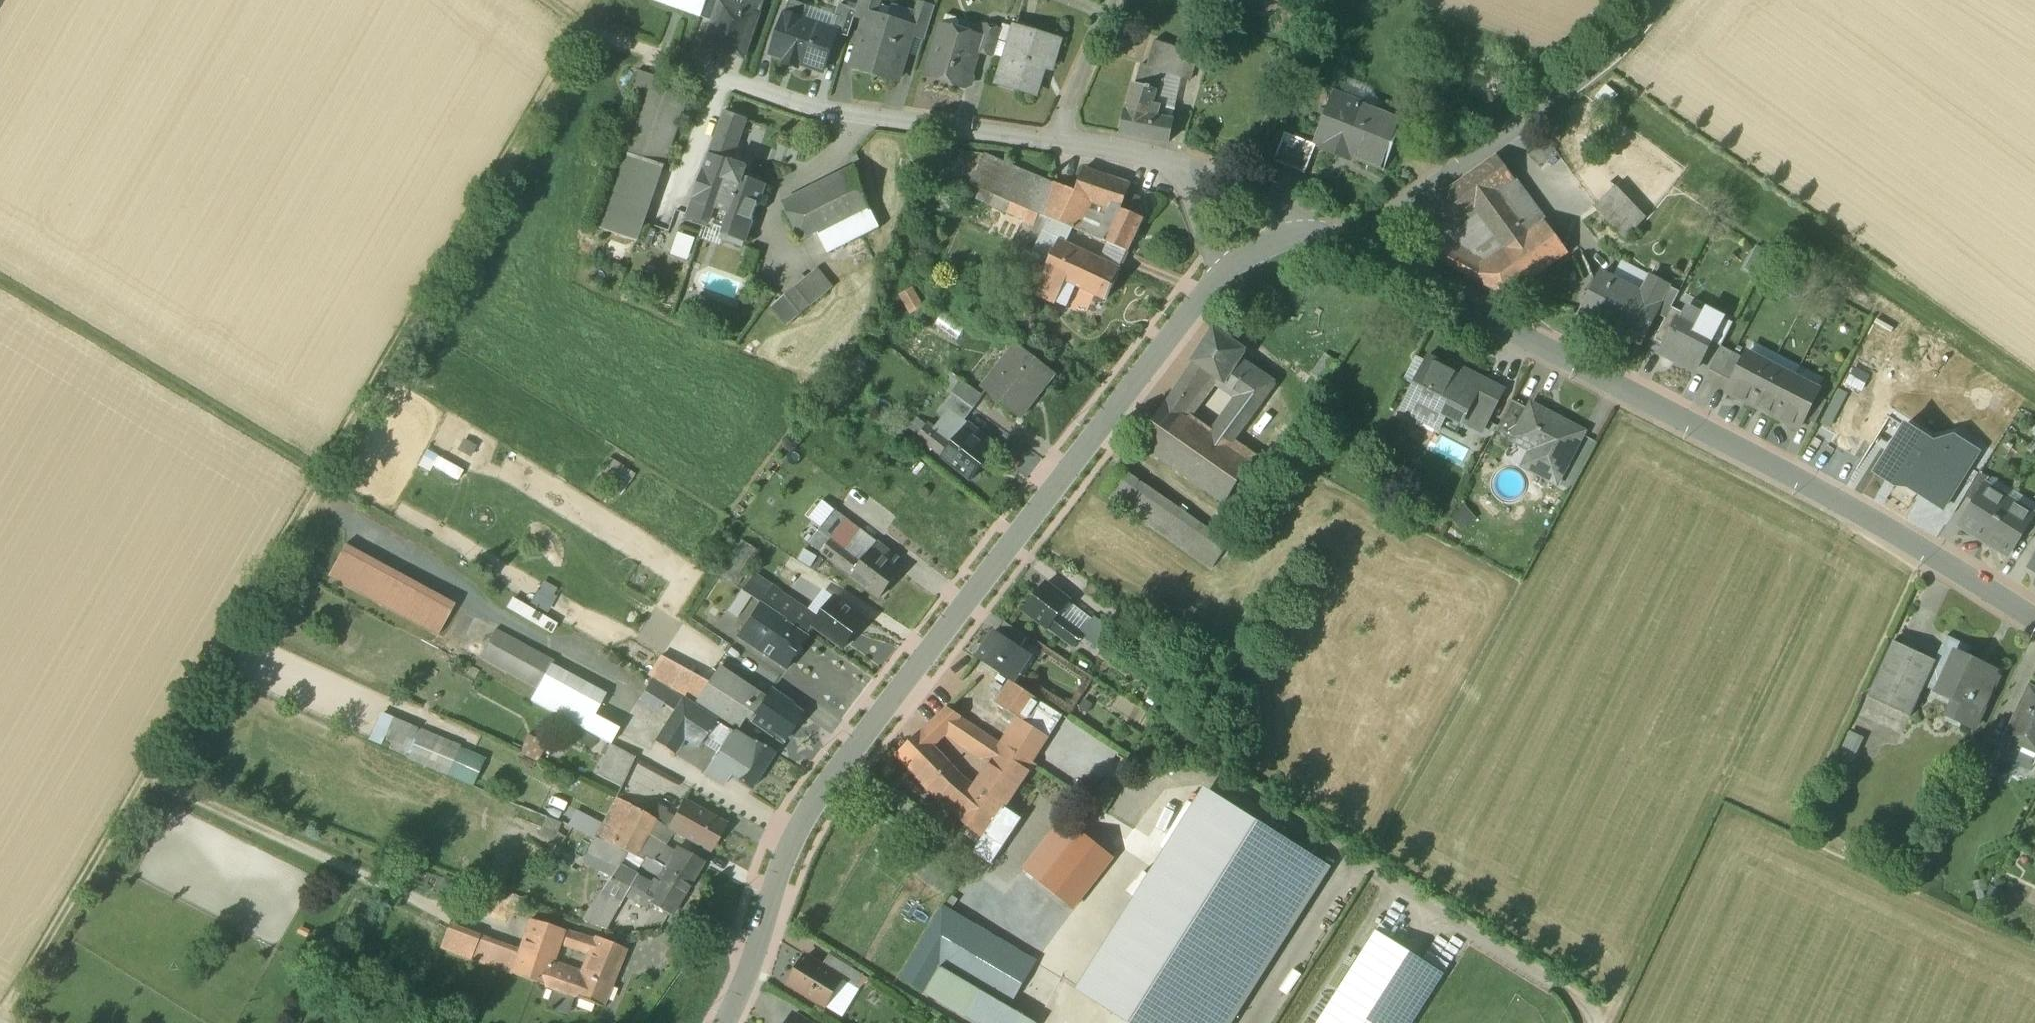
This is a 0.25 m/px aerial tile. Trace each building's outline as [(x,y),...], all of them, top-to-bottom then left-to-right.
[(701,16),(707,0),(656,0),(701,16)] [(701,16),(714,20),(721,0),(707,0),(701,16)] [(714,20),(706,45),(723,51),(725,44),(748,52),(765,0),(764,0),(748,0),(745,8),(724,0),(721,0),(714,20)] [(808,6),(790,0),(772,53),(787,58),(786,61),(798,66),(799,63),(823,71),(837,33),(837,32),(831,29),(803,20),(808,6)] [(857,10),(855,17),(866,20),(868,13),(874,15),(879,0),(860,0),(857,10)] [(919,3),(911,27),(914,28),(912,35),(925,39),(935,8),(919,3)] [(857,10),(840,4),(831,29),(837,32),(837,33),(848,37),(855,17),(857,10)] [(874,15),(868,13),(866,20),(851,67),(871,73),(873,69),(896,76),(895,80),(898,81),(912,35),(914,28),(911,27),(874,15)] [(1016,19),(996,83),(1033,95),(1045,55),(1055,58),(1061,40),(1031,31),(1033,25),(1016,19)] [(1001,31),(984,25),(980,39),(981,39),(978,51),(979,51),(993,55),(1001,31)] [(980,39),(943,27),(928,73),(958,83),(959,87),(965,89),(972,85),(974,79),(972,76),(979,51),(978,51),(981,39),(980,39)] [(1155,40),(1147,65),(1141,63),(1135,84),(1156,90),(1162,72),(1189,81),(1198,54),(1155,40)] [(692,89),(639,70),(630,96),(641,100),(623,151),(664,166),(665,166),(692,89)] [(1156,90),(1135,84),(1127,111),(1126,111),(1122,133),(1168,143),(1175,109),(1158,105),(1162,92),(1156,90)] [(1403,121),(1335,93),(1323,123),(1330,126),(1321,149),(1340,157),(1341,153),(1382,170),(1403,121)] [(747,120),(726,113),(713,152),(733,159),(747,120)] [(1314,146),(1285,134),(1275,161),(1303,172),(1314,146)] [(1544,142),(1529,155),(1538,167),(1554,154),(1544,142)] [(664,166),(623,151),(595,227),(649,246),(677,170),(665,166),(664,166)] [(744,178),(728,173),(732,162),(733,159),(713,152),(690,216),(726,230),(723,239),(744,246),(765,186),(744,178)] [(1055,183),(985,154),(972,185),(1041,214),(1055,183)] [(1498,157),(1433,203),(1445,219),(1470,201),(1474,206),(1497,191),(1514,179),(1498,157)] [(748,168),(732,162),(728,173),(744,178),(748,168)] [(1131,185),(1085,168),(1076,191),(1076,194),(1088,199),(1120,209),(1125,202),(1128,194),(1131,185)] [(858,172),(785,208),(803,240),(818,233),(869,207),(865,200),(858,172)] [(1527,234),(1505,249),(1474,206),(1470,201),(1445,219),(1433,228),(1421,211),(1411,218),(1409,222),(1410,223),(1443,262),(1506,296),(1567,252),(1514,179),(1497,191),(1527,234)] [(1055,183),(1041,214),(1056,220),(1068,195),(1074,198),(1076,194),(1076,191),(1055,183)] [(1594,209),(1625,239),(1646,217),(1615,187),(1594,209)] [(1527,234),(1497,191),(1474,206),(1505,249),(1527,234)] [(1068,195),(1056,220),(1075,229),(1088,199),(1076,194),(1074,198),(1068,195)] [(1433,203),(1421,211),(1433,228),(1445,219),(1433,203)] [(869,207),(818,233),(828,252),(879,227),(869,207)] [(1143,218),(1120,209),(1105,242),(1127,252),(1143,218)] [(1075,229),(1056,220),(1047,239),(1066,247),(1075,229)] [(1066,247),(1047,239),(1035,264),(1038,266),(1060,276),(1073,251),(1066,247)] [(1102,263),(1073,251),(1060,276),(1066,279),(1108,299),(1120,273),(1118,272),(1127,252),(1105,242),(1102,263)] [(1746,268),(1760,273),(1767,250),(1753,245),(1746,268)] [(770,264),(766,261),(761,271),(766,273),(770,264)] [(1060,276),(1038,266),(1028,288),(1056,301),(1066,279),(1060,276)] [(816,269),(794,287),(810,306),(831,289),(816,269)] [(1641,294),(1602,273),(1581,313),(1639,343),(1655,313),(1660,303),(1641,294)] [(1679,292),(1650,277),(1641,294),(1660,303),(1655,313),(1665,319),(1671,307),(1679,292)] [(1576,282),(1568,288),(1568,299),(1577,303),(1586,295),(1587,287),(1576,282)] [(810,306),(794,287),(773,305),(789,324),(810,306)] [(935,319),(925,300),(911,307),(921,326),(935,319)] [(1665,319),(1654,340),(1665,345),(1679,318),(1680,319),(1683,314),(1671,307),(1665,319)] [(1680,319),(1679,318),(1665,345),(1660,354),(1695,371),(1713,336),(1680,319)] [(1867,340),(1883,346),(1892,325),(1876,318),(1867,340)] [(1245,351),(1214,329),(1193,362),(1197,365),(1214,377),(1242,396),(1259,407),(1274,384),(1238,360),(1245,351)] [(1001,364),(982,388),(1020,419),(1032,404),(1028,401),(1052,371),(1017,344),(1016,346),(1021,349),(1006,368),(1001,364)] [(1746,358),(1721,346),(1709,369),(1734,382),(1746,358)] [(1795,376),(1749,353),(1746,358),(1734,382),(1729,392),(1774,416),(1795,376)] [(1338,364),(1325,355),(1311,374),(1324,383),(1338,364)] [(1462,379),(1428,361),(1409,397),(1425,405),(1419,415),(1440,426),(1446,416),(1462,424),(1466,416),(1484,381),(1466,372),(1462,379)] [(1214,377),(1197,365),(1171,406),(1185,415),(1214,377)] [(1865,386),(1870,372),(1855,366),(1850,381),(1865,386)] [(1818,388),(1795,376),(1774,416),(1797,428),(1803,418),(1815,394),(1818,388)] [(983,396),(962,381),(952,394),(973,409),(983,396)] [(1484,381),(1466,416),(1485,426),(1503,391),(1484,381)] [(973,409),(952,394),(944,405),(965,421),(973,409)] [(1815,394),(1803,418),(1814,424),(1826,400),(1815,394)] [(1259,407),(1242,396),(1234,406),(1252,417),(1259,407)] [(1512,400),(1496,431),(1514,440),(1530,409),(1512,400)] [(1185,415),(1171,406),(1148,438),(1200,475),(1231,446),(1214,436),(1186,415),(1185,415)] [(1252,417),(1234,406),(1214,436),(1231,446),(1252,417)] [(1584,433),(1532,406),(1530,409),(1514,440),(1545,456),(1536,473),(1557,483),(1584,433)] [(944,456),(974,479),(994,452),(982,443),(987,437),(969,423),(953,444),(944,456)] [(953,444),(927,424),(918,436),(944,456),(953,444)] [(1979,452),(1955,437),(1939,461),(1926,453),(1932,443),(1905,426),(1875,474),(1895,486),(1901,477),(1908,481),(1908,487),(1943,509),(1979,452)] [(1231,446),(1200,475),(1228,496),(1234,487),(1237,489),(1254,462),(1231,446)] [(437,454),(431,465),(459,481),(465,470),(437,454)] [(610,460),(604,476),(623,483),(629,467),(610,460)] [(1188,515),(1121,470),(1105,494),(1171,540),(1188,515)] [(1979,472),(1964,497),(1975,504),(1986,486),(1987,487),(1992,480),(1979,472)] [(1975,504),(1962,526),(1984,540),(2009,501),(1987,487),(1986,486),(1975,504)] [(2009,501),(1984,540),(2009,555),(2023,533),(2033,516),(2032,515),(2009,501)] [(877,542),(835,510),(809,543),(852,575),(877,542)] [(2033,516),(2023,533),(2032,539),(2034,534),(2034,510),(2032,515),(2033,516)] [(1188,515),(1171,540),(1213,568),(1229,544),(1188,515)] [(877,542),(852,575),(880,597),(901,570),(883,557),(888,551),(877,542)] [(454,605),(344,545),(327,577),(437,637),(454,605)] [(543,580),(531,604),(548,612),(560,588),(543,580)] [(1045,583),(1024,611),(1048,629),(1049,628),(1059,614),(1069,601),(1045,583)] [(819,617),(770,586),(759,602),(808,635),(814,627),(813,626),(819,617)] [(750,598),(740,592),(727,611),(737,618),(750,598)] [(865,620),(834,597),(819,617),(813,626),(814,627),(843,649),(865,620)] [(555,632),(560,619),(513,598),(507,610),(555,632)] [(759,602),(736,636),(786,670),(809,636),(808,635),(759,602)] [(1059,614),(1049,628),(1073,646),(1083,633),(1059,614)] [(1027,636),(1005,622),(999,633),(1020,647),(1027,636)] [(554,662),(495,630),(479,658),(537,690),(552,665),(554,662)] [(999,633),(996,631),(977,658),(1011,681),(1012,682),(1021,669),(1013,664),(1023,649),(1020,647),(999,633)] [(1944,634),(1933,660),(1934,660),(1925,680),(1937,686),(1953,651),(1965,656),(1970,646),(1944,634)] [(1933,660),(1891,640),(1865,696),(1908,716),(1925,680),(1934,660),(1933,660)] [(1996,677),(1968,664),(1971,659),(1965,656),(1953,651),(1937,686),(1960,696),(1950,716),(1972,727),(1996,677)] [(605,695),(552,665),(537,690),(530,702),(609,745),(618,729),(594,715),(605,695)] [(753,696),(716,672),(714,676),(704,690),(741,714),(753,696)] [(682,701),(651,681),(639,700),(658,712),(662,705),(674,712),(682,701)] [(1012,682),(1011,681),(997,703),(1008,711),(1004,717),(1015,724),(1022,729),(1041,701),(1012,682)] [(2027,686),(2004,738),(2034,752),(2034,690),(2027,686)] [(802,714),(770,693),(763,703),(752,721),(784,742),(802,714)] [(753,696),(741,714),(752,721),(763,703),(753,696)] [(730,731),(682,701),(674,712),(655,742),(673,754),(683,738),(697,748),(705,736),(721,746),(730,731)] [(1041,701),(1022,729),(1015,724),(1011,731),(1036,747),(1059,713),(1041,701)] [(947,709),(919,736),(931,749),(947,733),(961,718),(947,709)] [(381,711),(370,740),(408,756),(420,727),(381,711)] [(1003,746),(961,718),(947,733),(991,763),(1003,746)] [(749,743),(730,731),(721,746),(740,758),(749,743)] [(458,749),(421,733),(410,759),(472,786),(482,763),(457,752),(458,749)] [(547,744),(528,735),(519,754),(538,763),(547,744)] [(931,749),(919,736),(900,754),(938,799),(957,779),(931,749)] [(1985,737),(1974,760),(1990,768),(2002,744),(1985,737)] [(740,758),(730,776),(750,790),(774,753),(751,740),(749,743),(740,758)] [(634,758),(609,745),(596,775),(621,788),(634,758)] [(740,758),(721,746),(704,773),(724,786),(729,777),(730,776),(740,758)] [(1033,767),(1003,746),(991,763),(970,795),(957,815),(976,831),(1003,790),(1013,798),(1033,767)] [(957,779),(938,799),(957,815),(970,795),(957,779)] [(1003,790),(976,831),(986,838),(1013,798),(1003,790)] [(1092,1000),(1128,1022),(1232,1022),(1331,866),(1222,797),(1092,1000)] [(609,813),(622,820),(630,806),(617,800),(609,813)] [(652,817),(630,806),(622,820),(648,834),(655,819),(652,817)] [(682,806),(668,830),(681,837),(695,814),(682,806)] [(521,807),(518,815),(544,826),(547,818),(521,807)] [(660,807),(656,808),(652,817),(655,819),(668,830),(674,819),(667,815),(667,810),(660,807)] [(595,837),(603,822),(575,809),(568,825),(595,837)] [(609,813),(596,838),(609,844),(622,820),(609,813)] [(721,829),(695,814),(681,837),(709,851),(721,829)] [(547,818),(544,826),(558,832),(561,824),(547,818)] [(1064,818),(1023,869),(1073,909),(1113,857),(1064,818)] [(668,830),(655,819),(648,834),(668,845),(674,834),(668,830)] [(648,834),(622,820),(609,844),(636,857),(648,834)] [(609,844),(596,838),(588,852),(617,869),(619,866),(634,875),(640,865),(642,860),(636,857),(609,844)] [(674,856),(661,847),(653,861),(666,868),(691,883),(702,863),(678,850),(674,856)] [(653,861),(644,855),(642,860),(640,865),(657,874),(661,875),(666,868),(653,861)] [(617,869),(602,891),(623,900),(625,897),(633,882),(634,875),(619,866),(617,869)] [(691,883),(666,868),(661,875),(658,880),(655,879),(652,884),(634,875),(633,882),(625,897),(647,908),(649,903),(672,915),(691,883)] [(602,891),(599,890),(582,922),(606,931),(623,900),(602,891)] [(943,909),(902,980),(975,1022),(1035,1022),(1010,1008),(1036,963),(943,909)] [(560,934),(525,922),(520,935),(549,946),(555,954),(560,934)] [(442,947),(511,973),(515,956),(449,929),(448,931),(442,947)] [(598,941),(568,930),(564,944),(578,949),(577,954),(590,959),(598,941)] [(1318,1022),(1413,1022),(1444,974),(1376,931),(1318,1022)] [(549,946),(520,935),(515,956),(511,973),(547,986),(551,968),(555,954),(549,946)] [(582,979),(575,996),(602,1006),(625,951),(616,947),(616,946),(599,939),(598,941),(590,959),(582,979)] [(858,974),(828,956),(821,967),(841,979),(852,986),(858,974)] [(821,967),(805,957),(788,985),(824,1007),(841,979),(821,967)] [(582,979),(551,968),(547,986),(575,996),(582,979)] [(852,986),(841,979),(824,1007),(841,1017),(857,990),(852,986)]
